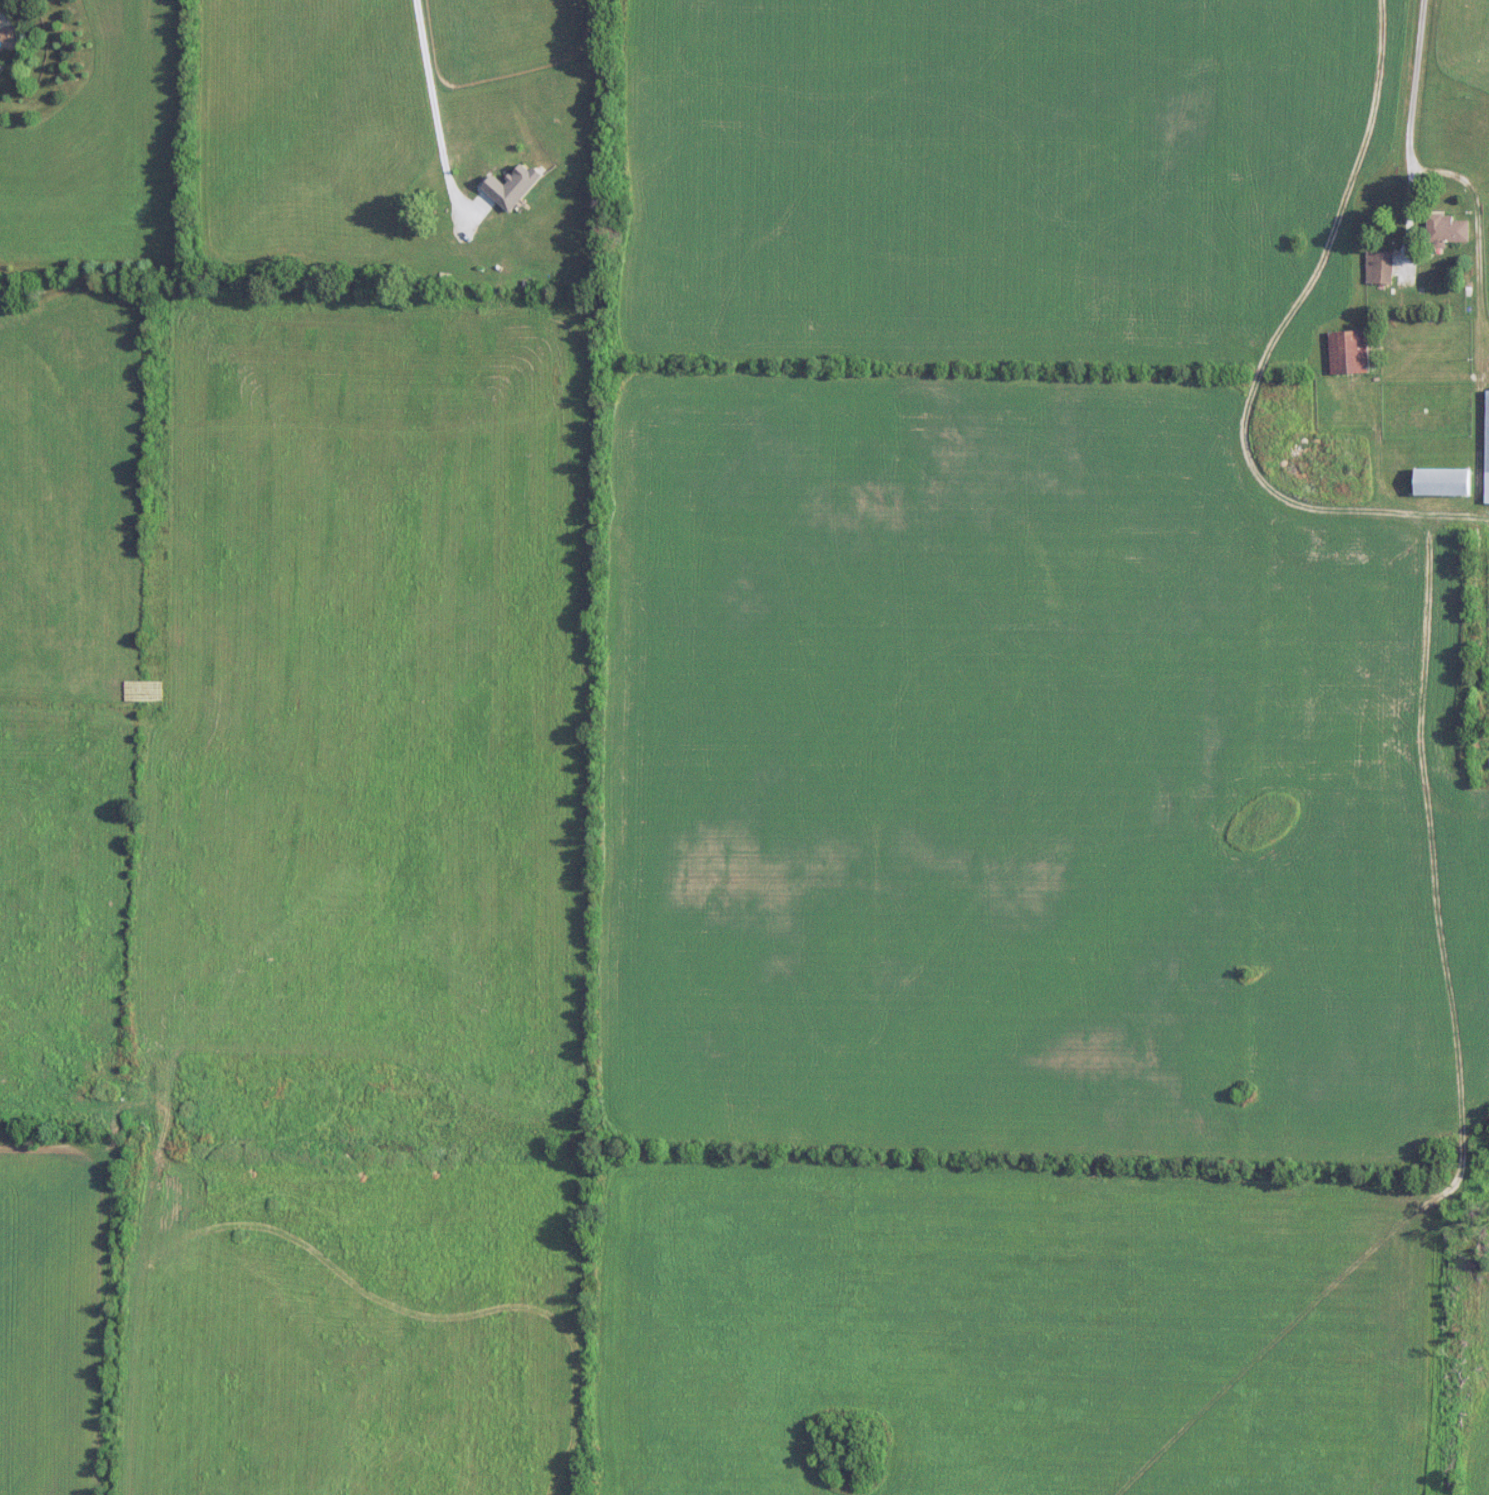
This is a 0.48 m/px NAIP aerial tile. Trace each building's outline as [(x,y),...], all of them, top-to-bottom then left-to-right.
[(1470,221),(1453,221),(1453,213),(1428,213),(1428,247),(1447,247),(1447,242),(1470,242),(1470,221)] [(1366,283),(1394,284),(1394,252),(1367,252),(1366,283)] [(1329,332),(1331,374),(1369,372),(1367,330),(1329,332)] [(1472,495),(1472,468),(1417,468),(1417,495),(1472,495)]
